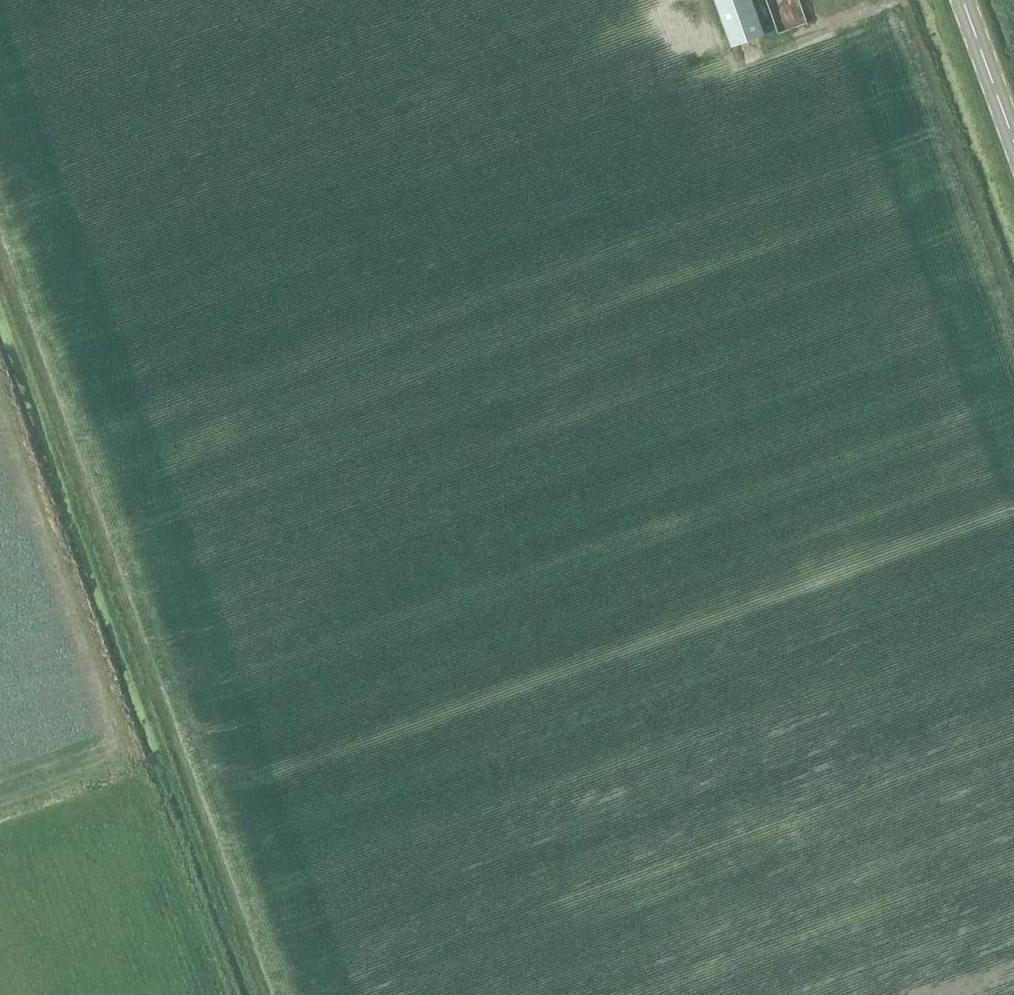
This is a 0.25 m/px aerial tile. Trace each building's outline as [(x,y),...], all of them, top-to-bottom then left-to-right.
[(731,45),(763,34),(750,0),(714,0),(731,45)]
